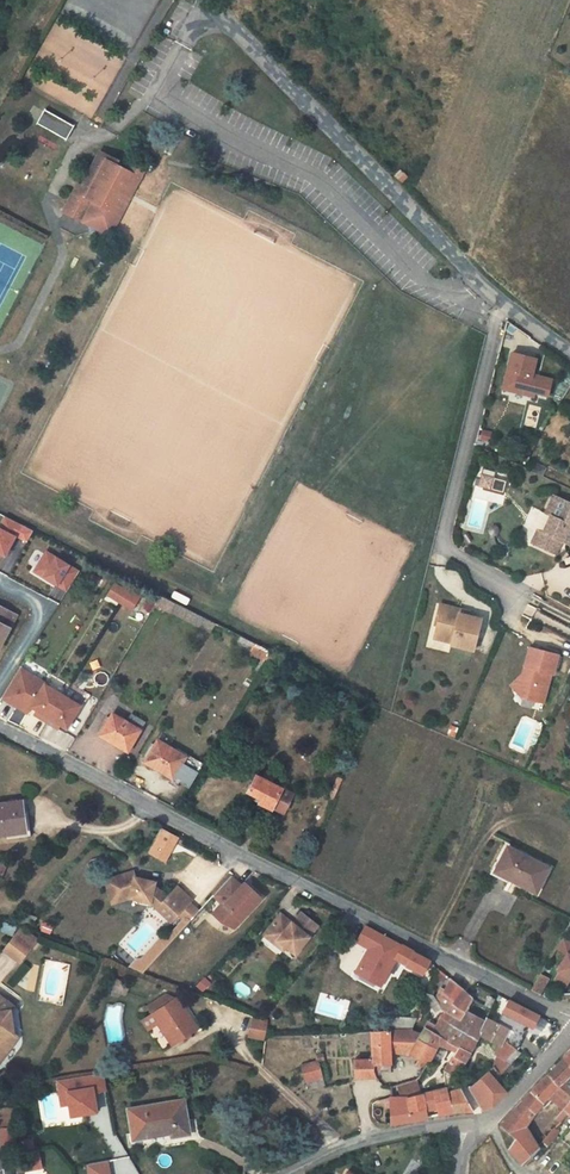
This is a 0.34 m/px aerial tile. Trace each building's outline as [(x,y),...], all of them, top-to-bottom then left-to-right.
[(73,126),(44,109),(36,122),(65,139),(73,126)] [(63,213),(90,226),(91,234),(97,230),(100,231),(110,211),(116,214),(121,203),(112,198),(118,186),(127,191),(135,175),(128,172),(115,165),(118,161),(100,152),(78,193),(74,191),(63,213)] [(144,169),(133,163),(128,172),(135,175),(127,191),(118,186),(112,198),(121,203),(116,214),(110,211),(100,231),(110,237),(120,216),(144,169)] [(402,183),(407,177),(400,169),(394,176),(402,183)] [(533,357),(508,351),(500,383),(509,385),(508,389),(531,395),(532,391),(545,394),(549,378),(529,373),(533,357)] [(546,468),(534,463),(531,471),(541,476),(546,468)] [(501,491),(505,477),(480,471),(477,485),(501,491)] [(553,495),(545,513),(550,516),(543,533),(537,530),(531,544),(555,555),(558,548),(556,545),(562,542),(569,546),(569,503),(553,495)] [(0,526),(0,553),(5,555),(15,537),(25,542),(32,531),(5,517),(0,526)] [(68,591),(79,571),(46,552),(35,571),(68,591)] [(91,574),(85,583),(95,589),(100,580),(91,574)] [(114,584),(108,595),(134,610),(140,599),(114,584)] [(175,604),(160,596),(155,604),(170,613),(175,604)] [(439,605),(434,625),(437,626),(440,615),(445,616),(448,607),(439,605)] [(0,606),(0,644),(16,615),(0,606)] [(461,610),(448,607),(445,616),(440,615),(437,626),(433,639),(451,644),(451,646),(473,652),(481,620),(468,617),(460,615),(461,610)] [(216,624),(211,632),(214,634),(219,626),(216,624)] [(250,652),(254,644),(239,636),(235,644),(250,652)] [(270,653),(270,652),(254,644),(250,652),(261,658),(265,661),(270,653)] [(558,655),(529,648),(524,668),(527,668),(525,675),(522,674),(515,681),(524,690),(522,698),(543,704),(551,675),(553,675),(558,655)] [(276,656),(270,653),(265,661),(271,664),(276,656)] [(259,671),(265,661),(261,658),(255,669),(259,671)] [(21,668),(3,699),(29,714),(32,707),(46,684),(47,683),(21,668)] [(295,676),(287,672),(282,681),(290,685),(295,676)] [(515,681),(510,686),(522,698),(524,690),(515,681)] [(81,705),(46,684),(32,707),(39,711),(42,713),(40,717),(56,727),(58,722),(62,724),(68,728),(81,705)] [(145,723),(132,715),(128,722),(113,713),(110,719),(108,722),(100,736),(127,751),(145,723)] [(158,740),(155,745),(153,749),(145,762),(171,778),(172,779),(174,775),(186,757),(158,740)] [(187,755),(186,757),(174,775),(191,786),(204,765),(187,755)] [(265,772),(261,778),(282,788),(285,782),(265,772)] [(191,786),(174,775),(172,779),(179,782),(190,789),(191,786)] [(282,788),(261,778),(256,776),(247,792),(260,799),(258,804),(271,810),(273,808),(283,812),(296,787),(285,782),(282,788)] [(172,779),(171,778),(168,783),(176,787),(179,782),(172,779)] [(7,835),(8,839),(30,836),(27,814),(24,814),(21,801),(0,803),(0,836),(7,835)] [(178,838),(163,831),(150,854),(165,862),(178,838)] [(549,868),(507,847),(496,869),(514,878),(512,881),(523,887),(536,893),(549,868)] [(510,885),(512,881),(514,878),(496,869),(492,876),(510,885)] [(113,903),(131,898),(151,902),(166,916),(172,909),(178,915),(192,900),(178,886),(167,897),(155,885),(155,882),(144,879),(144,881),(140,880),(140,878),(136,878),(134,871),(106,880),(113,903)] [(241,887),(230,878),(212,897),(221,905),(227,910),(217,920),(221,924),(232,929),(260,900),(252,893),(249,895),(241,887)] [(243,885),(241,887),(249,895),(252,893),(243,885)] [(178,915),(187,923),(201,908),(192,900),(178,915)] [(217,920),(227,910),(221,905),(211,915),(217,920)] [(172,909),(166,916),(172,921),(178,915),(172,909)] [(287,922),(279,916),(263,937),(275,946),(277,943),(285,950),(295,957),(317,928),(300,915),(292,926),(290,925),(288,929),(286,927),(285,924),(287,922)] [(378,933),(365,927),(357,943),(370,950),(359,970),(380,980),(384,972),(389,974),(395,960),(395,958),(401,947),(397,945),(377,935),(378,933)] [(14,934),(3,949),(19,961),(31,947),(14,934)] [(558,971),(561,972),(569,978),(569,942),(562,937),(555,948),(567,955),(558,971)] [(283,953),(285,950),(277,943),(275,946),(283,953)] [(430,962),(402,945),(401,947),(395,958),(395,960),(405,966),(423,975),(430,962)] [(137,958),(129,966),(142,971),(151,962),(146,958),(137,958)] [(383,987),(389,974),(384,972),(380,980),(359,970),(357,974),(383,987)] [(556,980),(566,986),(569,979),(569,978),(561,972),(556,980)] [(535,992),(540,994),(549,978),(540,974),(531,990),(535,992)] [(115,979),(114,983),(121,986),(120,990),(126,992),(129,985),(115,979)] [(463,989),(451,979),(443,992),(440,990),(435,999),(440,1008),(442,1010),(445,1012),(460,1021),(465,1014),(465,1013),(451,1004),(463,989)] [(473,999),(467,993),(463,989),(451,1004),(465,1013),(473,999)] [(426,994),(425,997),(435,1012),(440,1008),(435,999),(432,996),(426,994)] [(149,1006),(154,1014),(177,998),(166,995),(149,1006)] [(0,996),(0,1061),(13,1045),(8,1041),(7,1035),(14,1033),(10,1010),(13,1007),(0,996)] [(489,1009),(495,999),(490,996),(485,1007),(489,1009)] [(197,1028),(177,998),(154,1014),(153,1014),(158,1022),(173,1045),(197,1028)] [(515,1004),(502,1026),(508,1029),(503,1039),(516,1050),(526,1037),(525,1036),(532,1028),(536,1031),(546,1019),(515,1004)] [(148,1010),(145,1006),(139,1010),(142,1015),(148,1010)] [(424,1011),(420,1009),(416,1017),(415,1019),(418,1022),(424,1011)] [(440,1019),(438,1025),(434,1032),(442,1037),(450,1024),(456,1027),(460,1021),(445,1012),(440,1019)] [(148,1029),(158,1022),(153,1014),(142,1022),(148,1029)] [(460,1021),(456,1027),(477,1039),(480,1035),(490,1041),(499,1024),(486,1017),(483,1024),(465,1014),(460,1021)] [(415,1019),(390,1017),(388,1031),(389,1031),(410,1030),(415,1019)] [(434,1032),(438,1025),(430,1019),(425,1027),(434,1032)] [(267,1024),(250,1020),(247,1037),(263,1040),(267,1024)] [(442,1047),(442,1046),(445,1040),(458,1047),(455,1052),(453,1056),(464,1063),(477,1039),(456,1027),(450,1024),(442,1037),(434,1032),(425,1027),(420,1034),(421,1035),(419,1039),(437,1048),(438,1045),(442,1047)] [(499,1046),(503,1039),(508,1029),(502,1026),(499,1024),(490,1041),(499,1046)] [(420,1034),(410,1030),(389,1031),(390,1054),(410,1056),(419,1039),(421,1035),(420,1034)] [(390,1054),(389,1031),(388,1031),(371,1032),(372,1060),(354,1061),(355,1078),(374,1078),(374,1075),(379,1075),(379,1072),(390,1071),(390,1054)] [(19,1037),(14,1033),(7,1035),(8,1041),(13,1045),(19,1037)] [(428,1063),(430,1060),(437,1048),(419,1039),(410,1056),(419,1061),(416,1065),(419,1067),(420,1066),(423,1062),(427,1065),(428,1063)] [(501,1075),(520,1053),(516,1050),(503,1039),(499,1046),(494,1054),(501,1059),(494,1067),(501,1075)] [(442,1046),(455,1052),(458,1047),(445,1040),(442,1046)] [(321,1054),(315,1055),(317,1061),(301,1066),(306,1082),(322,1077),(318,1063),(323,1061),(324,1059),(322,1055),(322,1054),(321,1054)] [(455,1078),(455,1077),(464,1064),(464,1063),(453,1056),(444,1071),(453,1076),(455,1078)] [(565,1081),(569,1078),(569,1066),(563,1059),(557,1065),(556,1066),(548,1074),(560,1086),(565,1081)] [(494,1067),(488,1072),(498,1084),(503,1078),(501,1075),(494,1067)] [(452,1080),(453,1076),(444,1071),(445,1082),(452,1080)] [(493,1106),(505,1092),(498,1084),(488,1072),(468,1089),(482,1110),(493,1106)] [(104,1073),(58,1080),(61,1098),(69,1096),(70,1104),(72,1116),(97,1113),(94,1093),(107,1091),(104,1073)] [(565,1081),(560,1086),(548,1074),(533,1090),(522,1102),(535,1114),(549,1097),(553,1092),(557,1095),(568,1104),(569,1101),(569,1085),(565,1081)] [(325,1085),(322,1077),(306,1082),(309,1090),(325,1085)] [(416,1080),(397,1085),(401,1097),(408,1097),(421,1094),(416,1080)] [(401,1097),(389,1097),(390,1125),(391,1124),(425,1118),(436,1116),(452,1112),(448,1094),(446,1088),(421,1094),(408,1097),(401,1097)] [(461,1112),(473,1111),(461,1090),(452,1093),(456,1112),(461,1112)] [(553,1092),(549,1097),(553,1100),(557,1095),(553,1092)] [(456,1112),(452,1093),(448,1094),(452,1112),(456,1112)] [(69,1096),(61,1098),(62,1105),(70,1104),(69,1096)] [(128,1109),(133,1142),(144,1140),(143,1138),(171,1133),(172,1137),(189,1134),(184,1100),(128,1109)] [(518,1117),(527,1124),(535,1114),(522,1102),(517,1109),(522,1113),(518,1117)] [(569,1112),(564,1108),(561,1106),(552,1116),(560,1123),(569,1112)] [(510,1117),(502,1125),(517,1138),(526,1126),(527,1124),(518,1117),(522,1113),(517,1109),(510,1117)] [(313,1139),(320,1132),(299,1114),(293,1121),(313,1139)] [(526,1126),(517,1138),(509,1149),(521,1164),(538,1148),(526,1126)] [(16,1142),(16,1129),(1,1129),(1,1141),(16,1142)] [(560,1133),(555,1129),(549,1137),(553,1141),(557,1136),(560,1133)] [(549,1137),(543,1143),(547,1147),(553,1141),(549,1137)] [(16,1154),(16,1142),(1,1141),(0,1154),(16,1154)] [(39,1154),(23,1157),(24,1164),(40,1161),(39,1154)] [(23,1157),(17,1158),(17,1173),(42,1168),(40,1161),(24,1164),(23,1157)] [(88,1165),(90,1173),(110,1173),(107,1161),(88,1165)]
